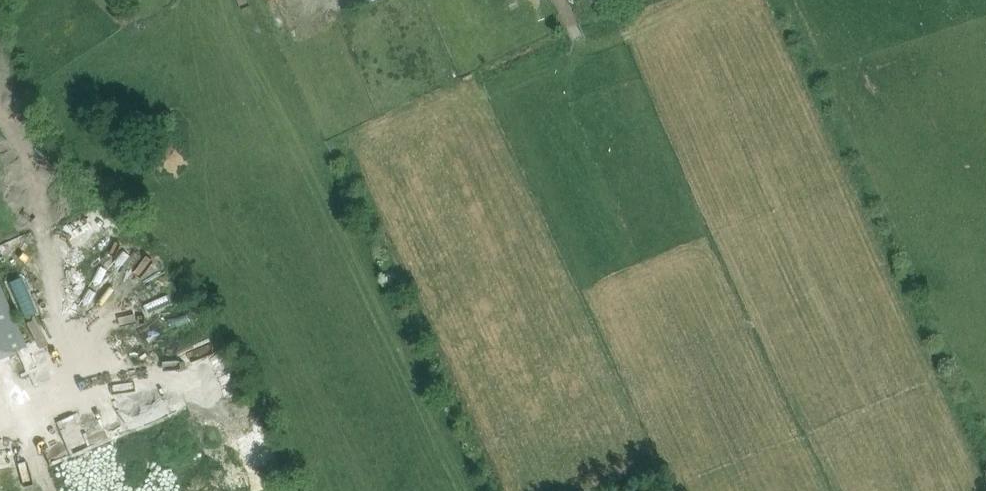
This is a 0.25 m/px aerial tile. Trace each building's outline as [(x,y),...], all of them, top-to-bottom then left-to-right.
[(0,301),(0,363),(22,353),(0,301)]
